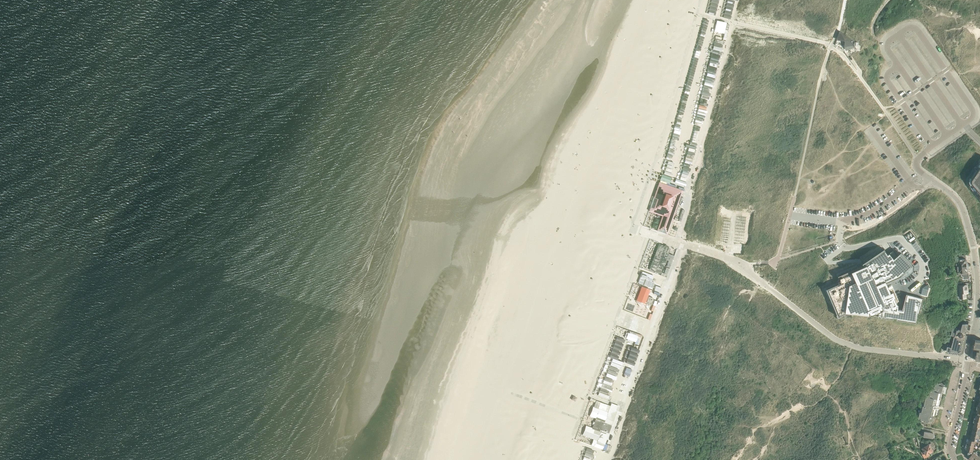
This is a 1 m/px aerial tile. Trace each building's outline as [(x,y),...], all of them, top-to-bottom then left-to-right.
[(708,13),(715,15),(718,0),(711,0),(708,13)] [(724,17),(730,19),(734,0),(737,1),(737,0),(727,0),(724,17)] [(679,127),(708,20),(704,19),(662,169),(664,170),(663,173),(671,176),(672,173),(670,172),(673,162),(669,160),(676,140),(677,140),(681,127),(679,127)] [(725,40),(729,23),(716,20),(712,38),(724,40),(725,40)] [(846,35),(840,31),(837,39),(839,39),(846,40),(845,46),(847,50),(855,46),(855,42),(846,35)] [(685,181),(724,40),(712,38),(675,178),(685,181)] [(968,175),(966,179),(966,180),(966,181),(966,182),(966,183),(966,184),(967,184),(967,185),(968,186),(979,201),(979,158),(968,175)] [(654,197),(659,199),(655,210),(663,213),(662,216),(665,217),(662,225),(668,227),(681,191),(659,183),(654,197)] [(666,276),(676,248),(650,239),(639,267),(666,276)] [(913,265),(911,263),(911,262),(909,261),(909,260),(908,260),(907,258),(906,258),(901,253),(894,259),(890,253),(888,254),(884,249),(863,263),(858,267),(839,276),(842,283),(827,289),(839,316),(846,313),(848,316),(851,315),(850,312),(850,311),(852,315),(861,317),(869,314),(886,317),(886,318),(915,322),(918,313),(919,313),(918,313),(919,309),(920,310),(920,309),(919,309),(920,306),(921,306),(920,305),(921,302),(922,302),(921,302),(922,299),(923,299),(916,297),(916,296),(915,296),(915,297),(910,295),(910,294),(908,301),(905,300),(903,309),(896,308),(897,303),(892,291),(891,292),(891,294),(889,295),(889,294),(887,295),(886,292),(880,294),(879,292),(882,291),(880,286),(883,285),(883,284),(886,282),(885,279),(887,278),(888,282),(897,279),(899,282),(901,281),(895,268),(903,261),(909,269),(913,265)] [(960,259),(956,259),(957,263),(956,263),(957,269),(957,268),(958,274),(961,274),(961,276),(963,276),(963,279),(968,278),(967,272),(967,267),(968,266),(968,263),(967,262),(966,262),(966,258),(965,258),(965,255),(960,256),(960,259)] [(660,293),(666,276),(639,267),(634,284),(660,293)] [(967,285),(959,286),(960,298),(965,297),(965,293),(967,293),(967,285)] [(641,286),(636,300),(644,303),(650,290),(641,286)] [(644,336),(650,320),(624,310),(618,326),(644,336)] [(946,350),(946,351),(947,351),(947,350),(958,351),(959,355),(960,355),(959,352),(961,351),(963,353),(968,335),(965,335),(968,323),(962,323),(961,329),(960,329),(958,329),(958,327),(955,326),(954,329),(952,328),(951,331),(950,331),(949,336),(950,336),(947,346),(946,350)] [(632,332),(630,337),(639,341),(641,335),(632,332)] [(624,338),(617,335),(609,356),(617,359),(624,339),(624,338)] [(639,349),(628,346),(623,361),(633,365),(639,349)] [(614,378),(620,360),(610,357),(604,375),(614,378)] [(602,379),(597,394),(608,398),(609,395),(606,394),(609,385),(610,385),(612,378),(600,374),(598,378),(602,379)] [(809,385),(809,386),(810,387),(811,386),(815,389),(816,389),(818,391),(818,390),(819,390),(822,387),(822,386),(823,385),(824,383),(823,383),(824,382),(821,380),(821,379),(820,378),(818,376),(815,380),(815,381),(814,381),(813,379),(810,382),(810,383),(809,385)] [(924,412),(923,419),(922,421),(928,423),(928,420),(933,421),(934,415),(936,415),(937,409),(939,409),(940,406),(937,405),(939,399),(940,399),(942,393),(943,393),(945,386),(940,385),(941,382),(937,381),(935,390),(932,390),(930,396),(929,396),(927,403),(928,403),(926,412),(924,412)] [(770,411),(774,403),(775,400),(768,397),(763,407),(770,411)] [(590,416),(596,419),(595,424),(593,429),(586,426),(583,435),(594,440),(593,443),(592,446),(602,450),(608,433),(612,424),(613,418),(617,407),(613,405),(612,408),(609,407),(610,406),(607,405),(597,402),(595,408),(593,407),(590,416)] [(841,433),(841,432),(841,431),(841,421),(840,420),(838,420),(829,421),(828,421),(827,421),(827,422),(827,435),(828,436),(829,437),(836,437),(836,436),(837,436),(837,435),(837,434),(837,433),(840,433),(841,433)] [(933,433),(930,432),(930,429),(924,428),(924,431),(923,431),(921,430),(920,435),(923,435),(923,436),(932,438),(933,433)] [(916,450),(921,448),(917,436),(912,438),(916,450)] [(969,439),(966,449),(970,450),(969,451),(968,451),(968,452),(967,452),(967,453),(968,453),(968,454),(969,454),(970,454),(970,453),(971,454),(969,457),(973,459),(979,459),(979,455),(979,456),(973,452),(972,452),(972,451),(973,451),(974,443),(976,444),(976,445),(979,445),(979,442),(979,441),(978,441),(969,439)] [(933,450),(931,447),(933,446),(932,443),(931,443),(922,448),(924,450),(921,452),(924,458),(930,455),(928,453),(933,450)] [(588,448),(584,455),(593,459),(595,455),(593,454),(594,451),(588,448)]
